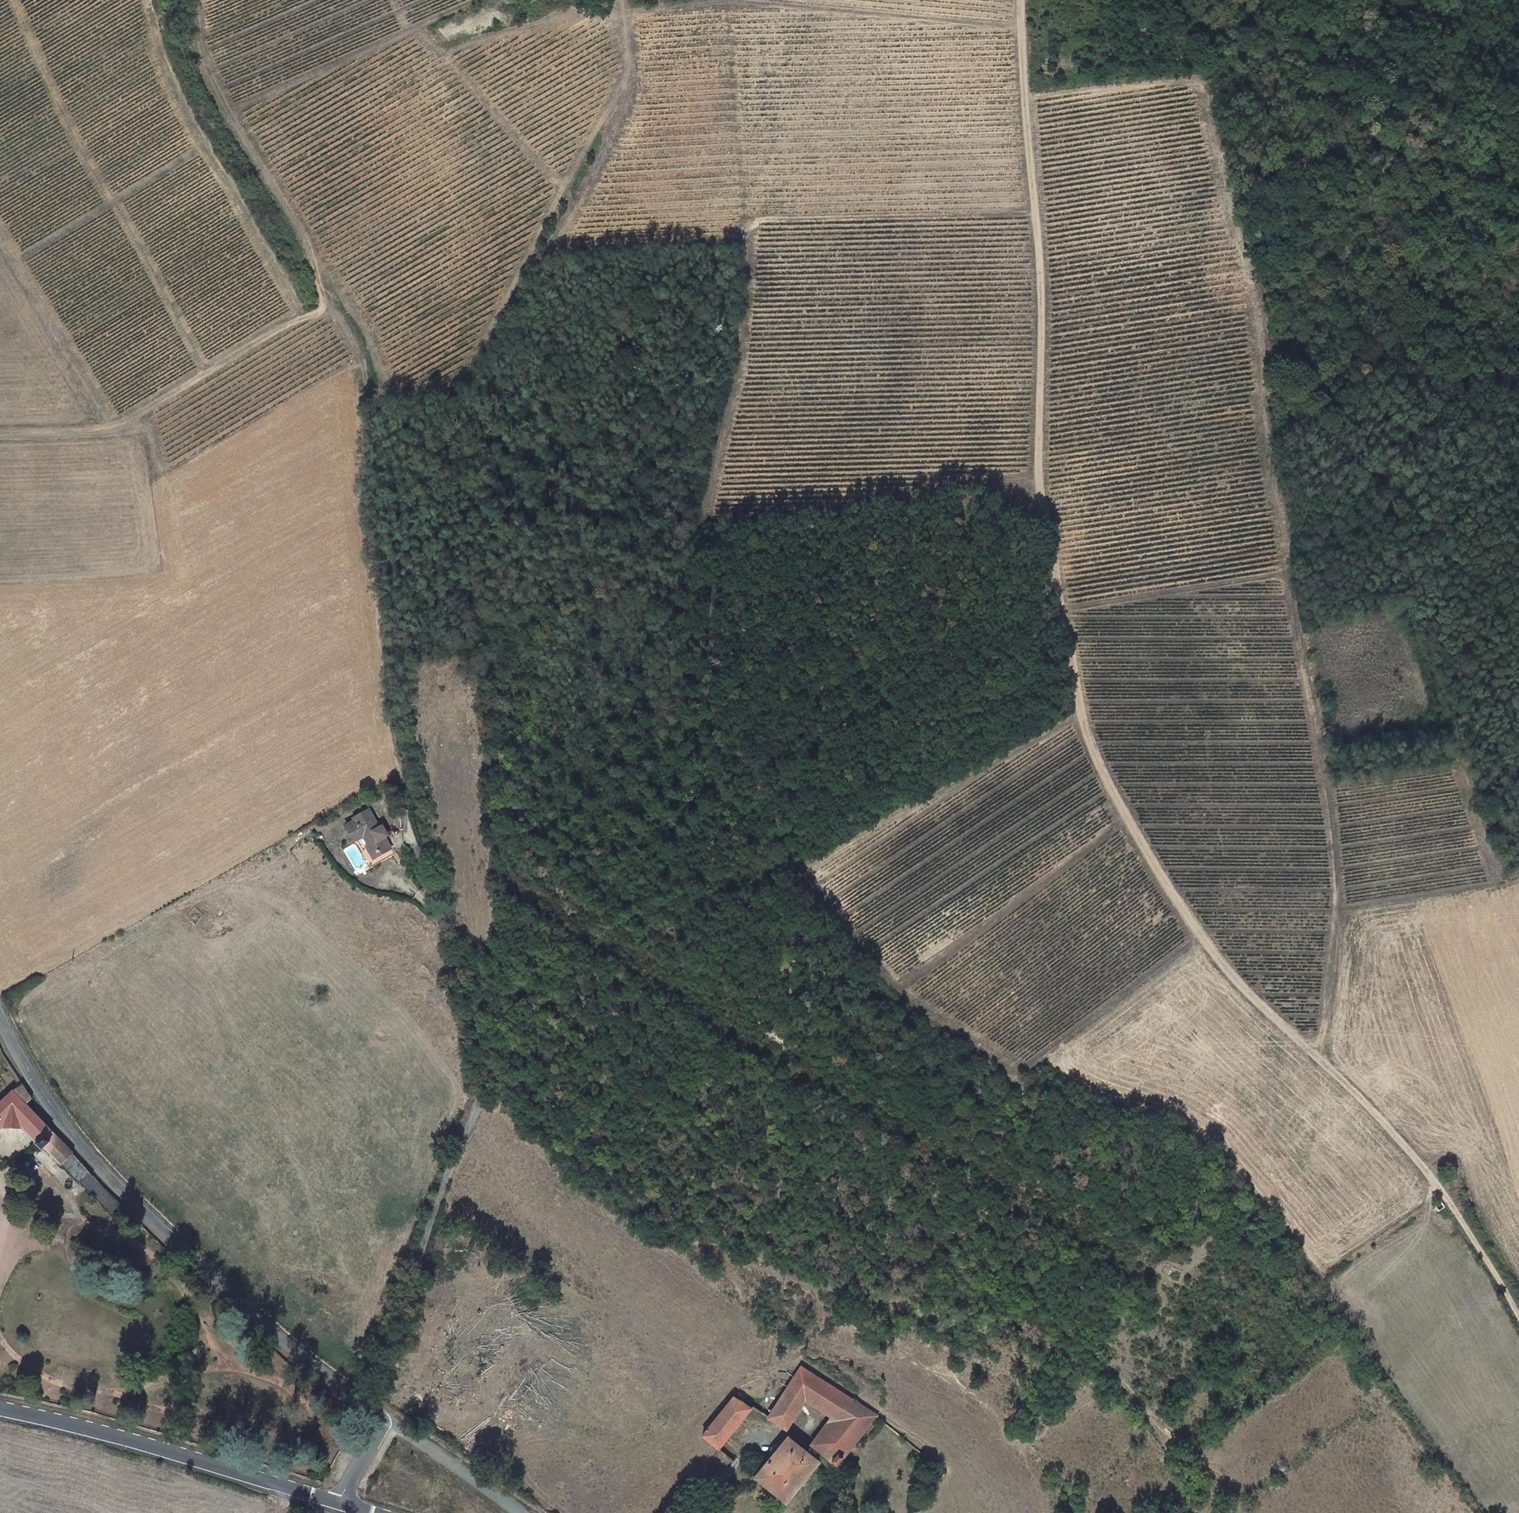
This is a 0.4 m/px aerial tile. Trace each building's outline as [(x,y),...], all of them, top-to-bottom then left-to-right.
[(1260,407),(1270,406),(1269,398),(1259,400),(1260,407)] [(384,837),(387,836),(382,827),(379,828),(369,810),(353,819),(354,822),(345,827),(354,842),(357,841),(364,852),(361,854),(370,869),(378,864),(373,855),(382,850),(387,859),(394,855),(384,837)] [(382,850),(373,855),(378,864),(387,859),(382,850)] [(0,1104),(0,1127),(4,1123),(22,1123),(38,1140),(36,1142),(42,1149),(45,1146),(62,1165),(63,1164),(116,1219),(126,1210),(103,1187),(73,1154),(27,1106),(26,1104),(32,1099),(22,1083),(0,1104)] [(1441,1200),(1434,1205),(1438,1212),(1445,1207),(1441,1200)] [(801,1368),(769,1418),(786,1430),(806,1400),(833,1418),(838,1421),(830,1435),(824,1430),(812,1445),(822,1454),(837,1466),(877,1416),(801,1368)] [(734,1398),(702,1437),(719,1450),(750,1411),(734,1398)] [(833,1418),(824,1430),(830,1435),(838,1421),(833,1418)] [(788,1438),(754,1479),(786,1504),(819,1463),(788,1438)]
